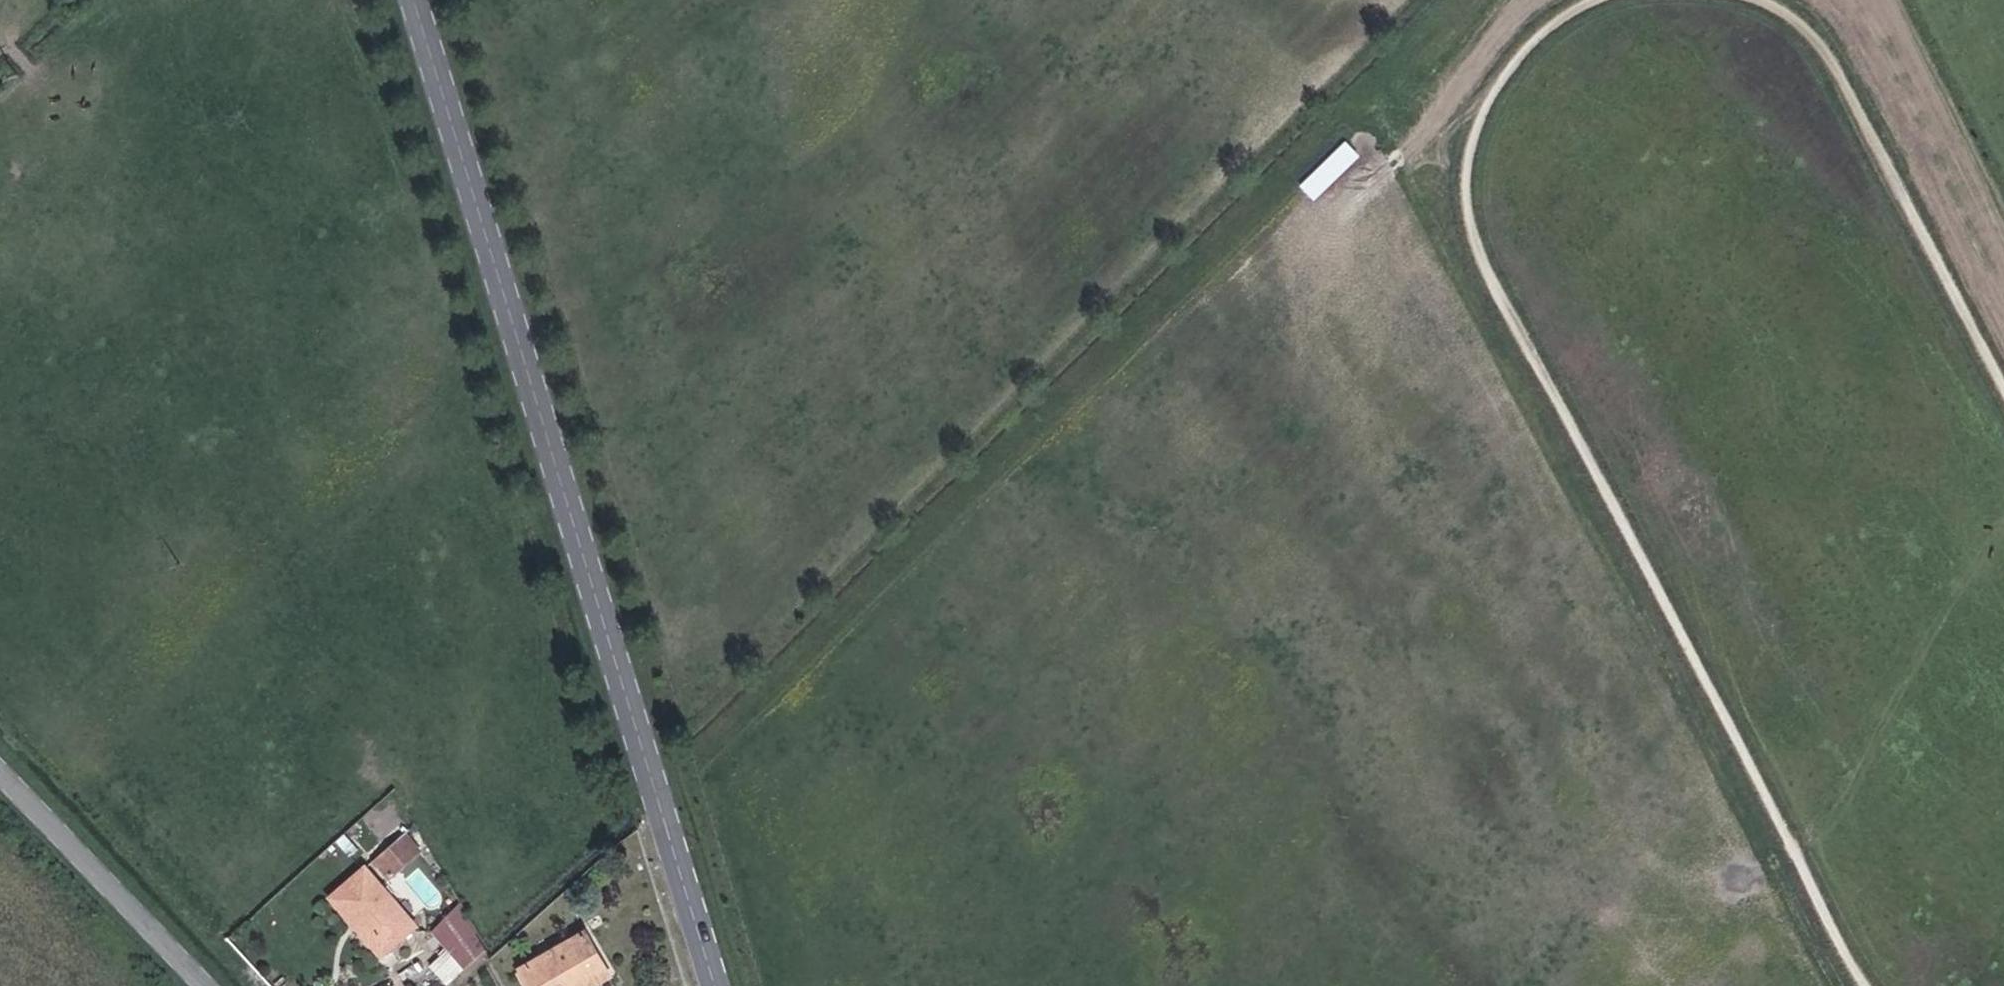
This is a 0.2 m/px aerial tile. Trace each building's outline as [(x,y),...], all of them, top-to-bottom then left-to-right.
[(411,859),(399,847),(388,857),(399,870),(411,859)] [(417,866),(411,859),(399,870),(405,876),(417,866)] [(417,928),(367,868),(335,895),(385,955),(417,928)] [(450,983),(494,939),(456,902),(430,928),(447,945),(430,963),(450,983)] [(611,975),(591,939),(524,977),(529,985),(591,985),(611,975)] [(611,975),(591,985),(617,985),(611,975)]
